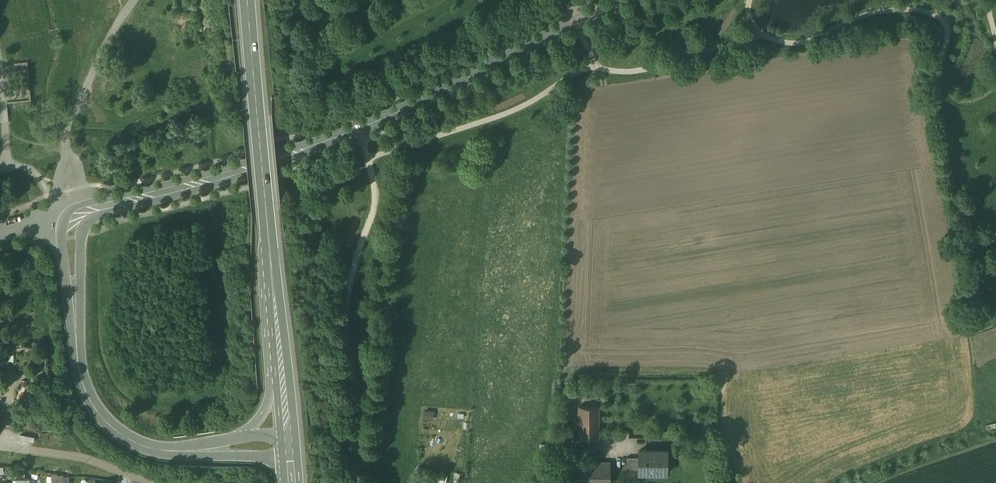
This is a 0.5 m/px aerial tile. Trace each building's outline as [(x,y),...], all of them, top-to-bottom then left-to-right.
[(598,406),(578,406),(579,438),(599,438),(598,406)] [(667,450),(638,450),(638,457),(638,469),(639,469),(667,469),(667,450)] [(638,469),(638,457),(627,457),(626,476),(639,477),(639,473),(639,469),(638,469)] [(571,462),(571,482),(610,482),(610,462),(589,462),(571,462)]
